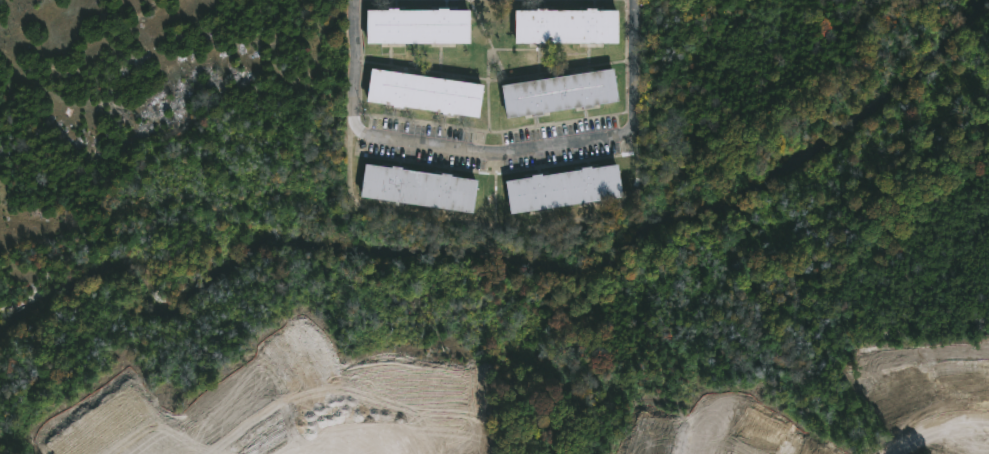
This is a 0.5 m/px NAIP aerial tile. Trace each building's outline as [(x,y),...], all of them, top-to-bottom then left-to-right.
[(594,7),(594,8),(617,8),(617,42),(513,42),(513,9),(534,9),(534,6),(546,8),(594,7)] [(448,7),(448,9),(468,9),(468,41),(365,41),(365,8),(385,8),(385,7),(396,7),(396,8),(434,8),(434,7),(448,7)] [(482,84),(477,117),(449,112),(448,114),(439,112),(439,110),(401,105),(401,107),(390,106),(390,104),(363,100),(368,67),(482,84)] [(593,106),(582,108),(582,106),(504,117),(499,84),(613,67),(618,100),(593,104),(593,106)] [(362,163),(388,167),(388,164),(399,166),(398,168),(438,174),(438,171),(448,173),(448,176),(475,180),(470,212),(357,195),(362,163)] [(615,163),(620,196),(507,213),(503,180),(529,176),(528,174),(538,172),(539,175),(578,169),(578,167),(587,165),(587,167),(615,163)]
